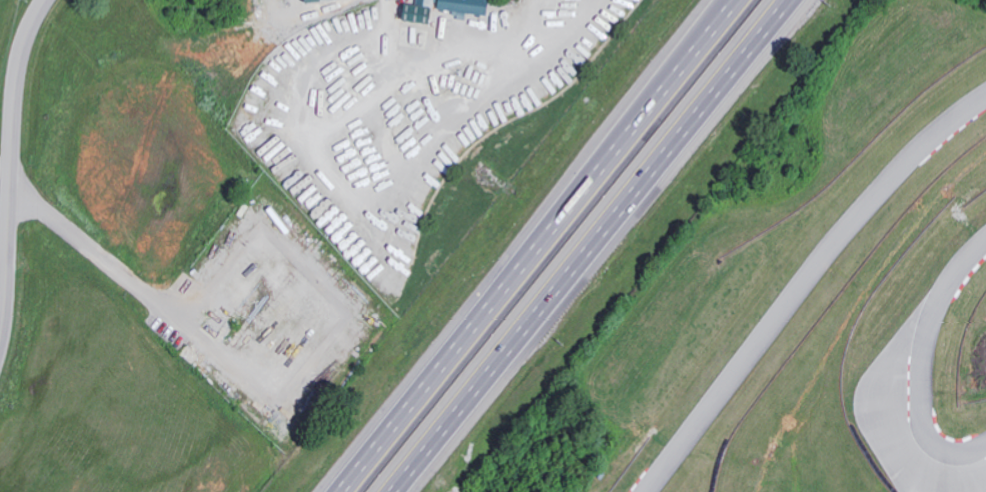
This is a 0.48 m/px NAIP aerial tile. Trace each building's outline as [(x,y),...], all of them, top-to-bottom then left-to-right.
[(431,0),(413,0),(413,4),(399,3),(397,20),(429,24),(431,0)] [(434,8),(482,15),(484,0),(435,0),(434,8)]
